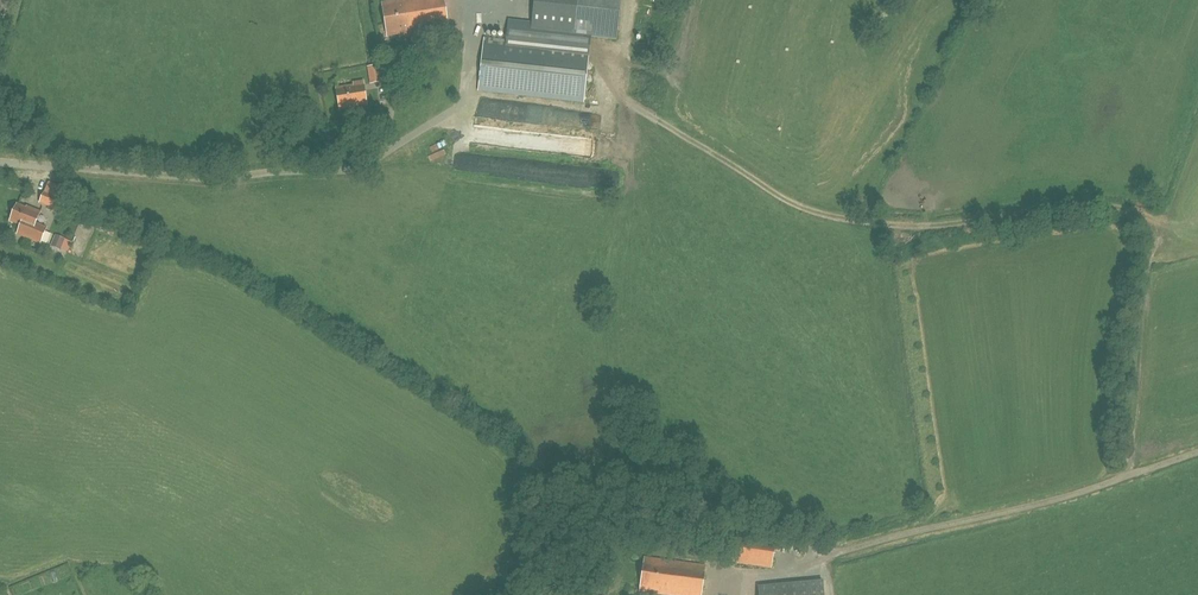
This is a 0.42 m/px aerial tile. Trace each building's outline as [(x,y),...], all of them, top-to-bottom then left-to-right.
[(405,1),(383,5),(388,34),(411,30),(411,33),(448,27),(444,0),(404,0),(405,1)] [(534,3),(533,22),(532,30),(575,34),(591,36),(617,39),(620,12),(534,3)] [(532,30),(533,22),(509,20),(507,41),(484,38),(478,90),(584,102),(589,50),(591,36),(575,34),(532,30)] [(379,68),(368,70),(370,80),(380,78),(379,68)] [(366,103),(363,83),(337,88),(340,108),(366,103)] [(39,203),(48,207),(47,210),(57,214),(59,211),(61,212),(65,201),(44,192),(39,203)] [(18,233),(40,243),(46,231),(35,226),(40,213),(31,209),(30,210),(17,205),(11,221),(22,225),(18,233)] [(62,248),(66,237),(56,233),(51,244),(62,248)] [(67,252),(58,248),(54,256),(63,261),(67,252)] [(775,541),(736,535),(732,562),(771,567),(775,541)] [(645,557),(640,591),(647,592),(647,594),(657,594),(667,594),(701,594),(705,566),(645,557)] [(759,586),(760,594),(824,594),(823,580),(759,586)]
